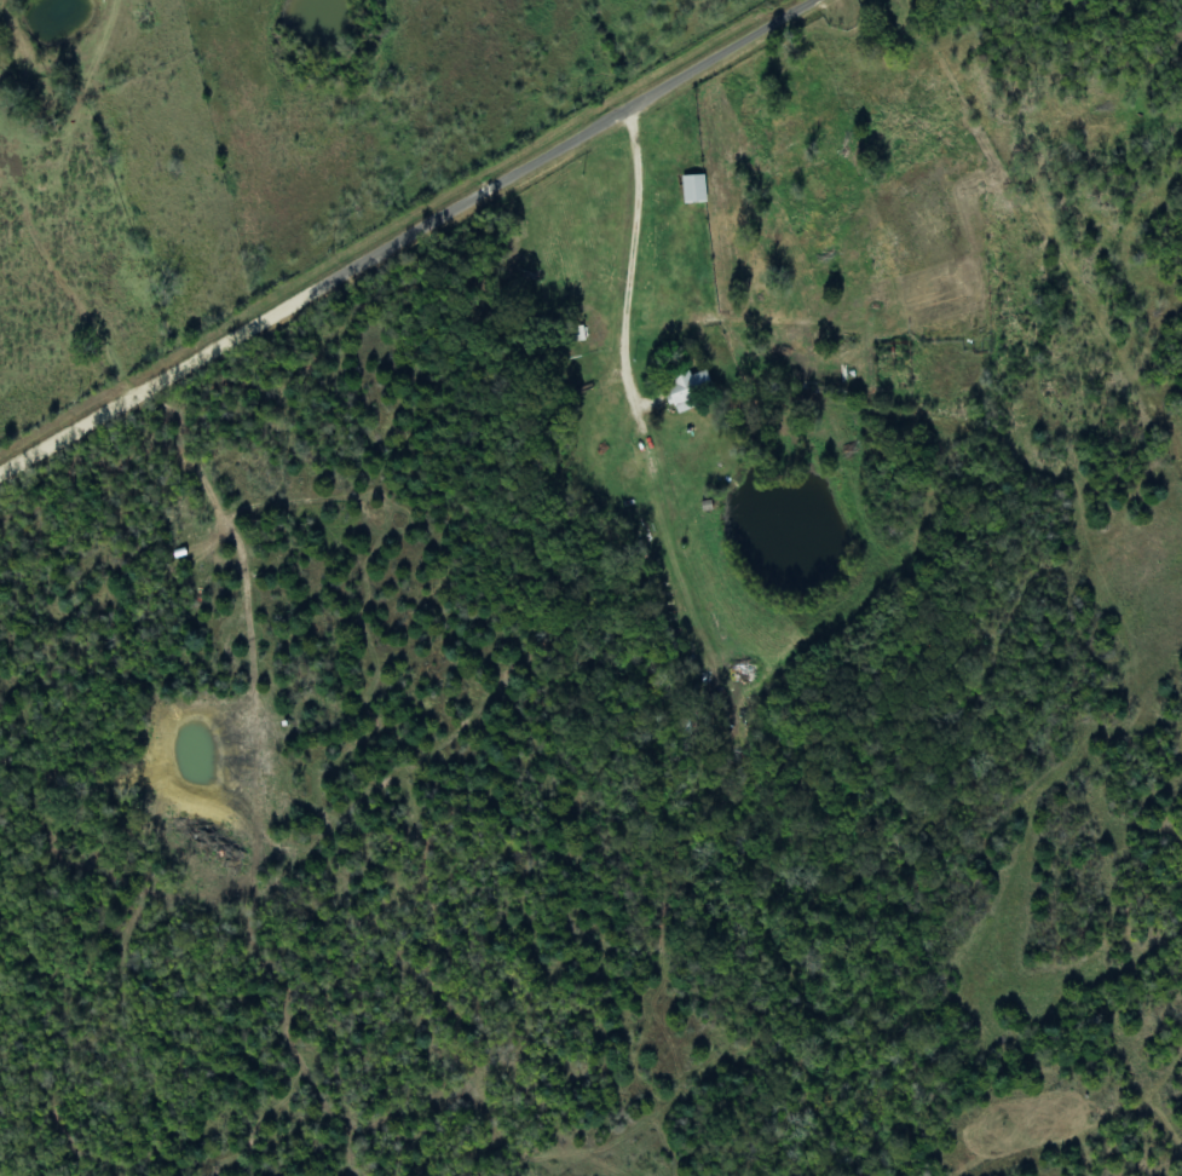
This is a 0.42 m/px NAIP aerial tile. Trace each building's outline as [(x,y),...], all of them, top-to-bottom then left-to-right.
[(709,201),(706,174),(684,176),(687,204),(709,201)] [(695,409),(691,398),(716,389),(708,370),(693,376),(691,372),(667,381),(680,414),(695,409)]
